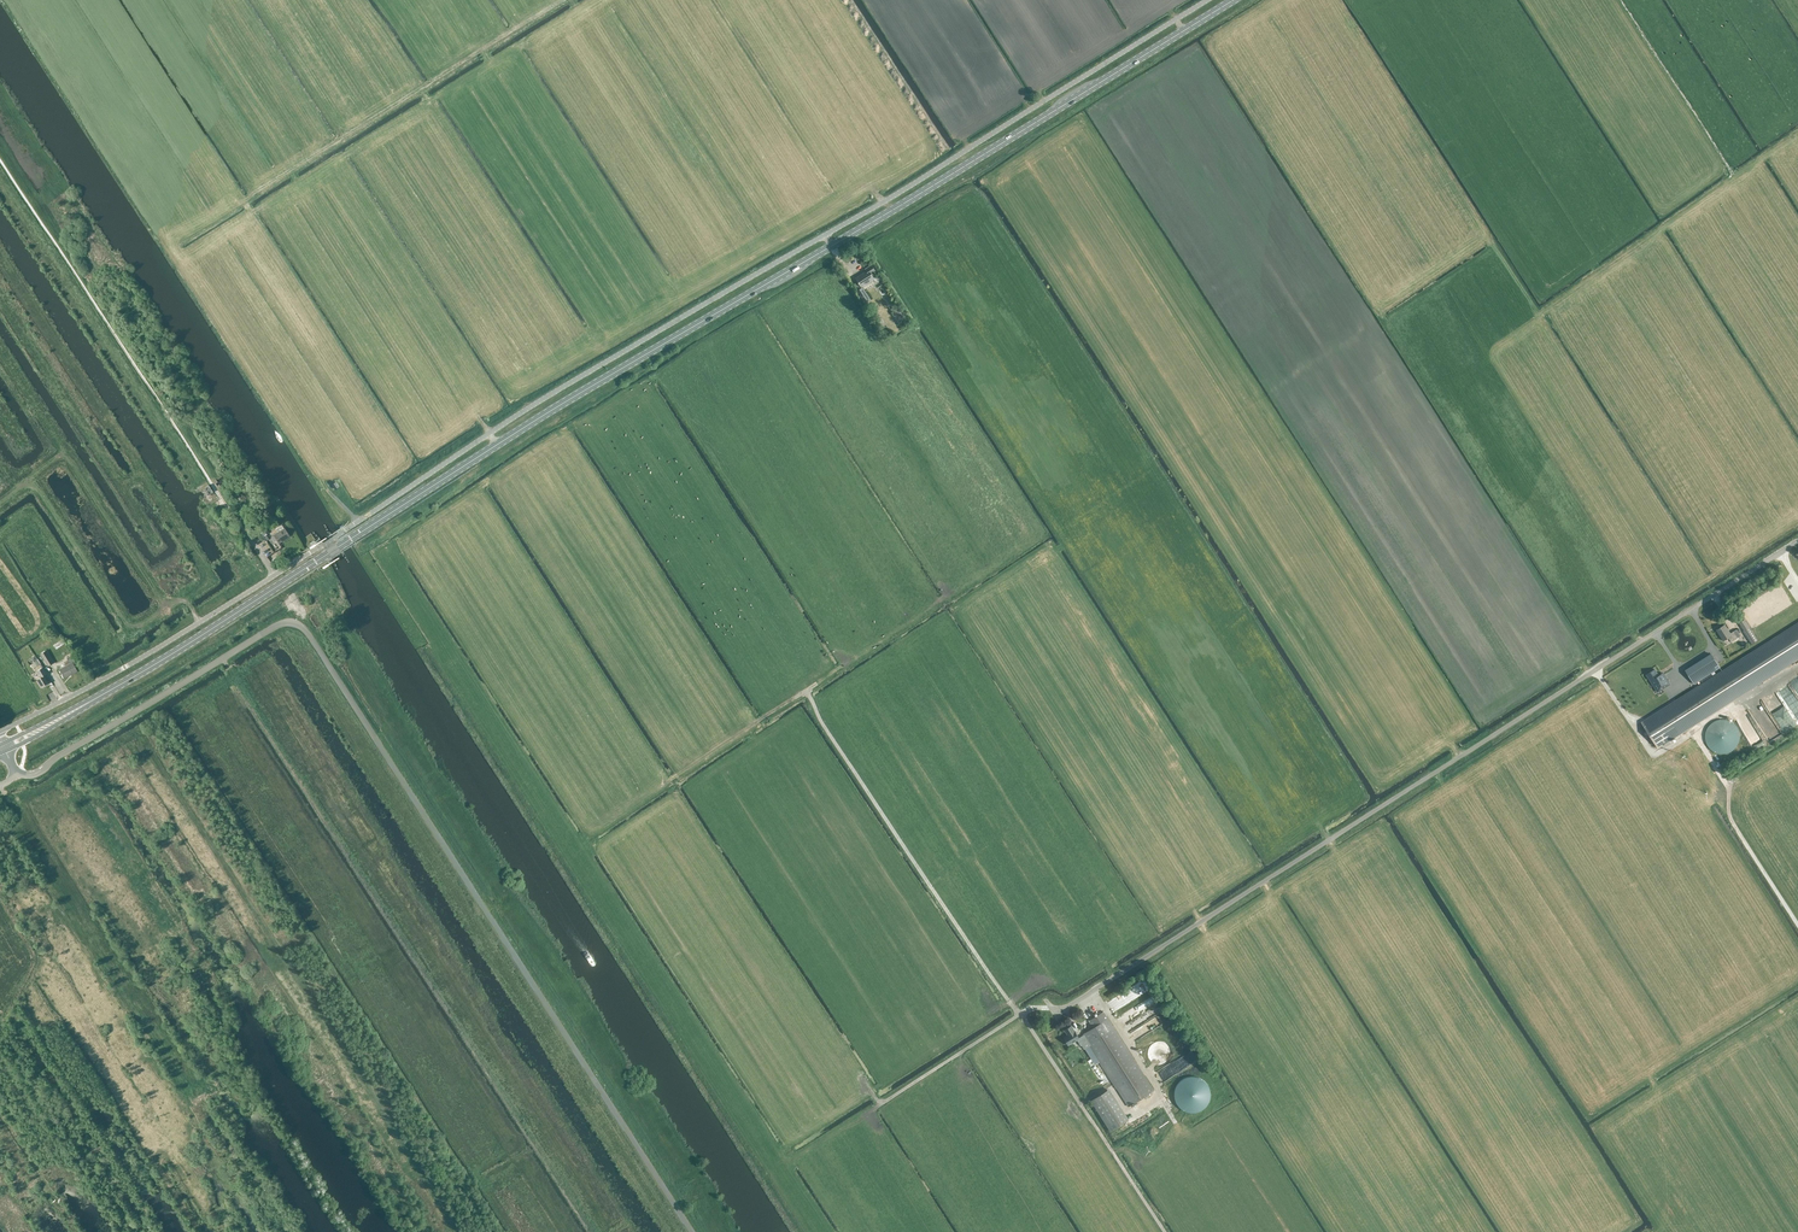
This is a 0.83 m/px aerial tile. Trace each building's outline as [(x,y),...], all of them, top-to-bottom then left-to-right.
[(851,271),(860,266),(855,258),(846,262),(851,271)] [(864,269),(866,271),(855,278),(861,287),(874,278),(871,274),(875,271),(871,265),(864,269)] [(870,299),(862,287),(856,291),(864,303),(870,299)] [(890,304),(883,289),(879,290),(886,305),(890,304)] [(904,319),(907,323),(910,321),(907,318),(908,317),(901,306),(896,310),(894,307),(890,310),(892,312),(899,323),(904,319)] [(269,540),(266,535),(269,533),(264,525),(260,527),(261,530),(258,531),(266,542),(269,540)] [(278,533),(274,535),(272,536),(274,539),(276,538),(278,543),(289,536),(284,528),(284,529),(278,533)] [(1742,631),(1751,645),(1758,640),(1749,627),(1744,620),(1739,623),(1743,630),(1742,631)] [(1727,667),(1702,683),(1703,684),(1642,723),(1658,748),(1797,659),(1797,622),(1727,667)] [(1730,633),(1725,625),(1716,630),(1723,641),(1728,638),(1731,642),(1741,636),(1737,629),(1730,633)] [(54,645),(56,649),(65,643),(62,639),(54,645)] [(40,654),(48,666),(53,663),(46,651),(40,654)] [(1720,667),(1712,654),(1686,670),(1694,684),(1720,667)] [(64,662),(66,666),(59,669),(64,678),(77,671),(72,663),(75,661),(72,655),(67,658),(68,660),(64,662)] [(47,674),(43,668),(42,668),(40,665),(35,668),(40,678),(37,680),(41,687),(48,683),(44,676),(47,674)] [(1788,667),(1780,672),(1782,676),(1790,671),(1788,667)] [(1655,669),(1646,675),(1657,693),(1670,684),(1663,673),(1659,676),(1655,669)] [(1773,728),(1789,718),(1767,684),(1751,694),(1773,728)] [(1705,733),(1705,737),(1705,741),(1707,744),(1709,747),(1712,750),(1715,752),(1718,753),(1722,754),(1726,753),(1730,752),(1733,750),(1736,747),(1738,744),(1739,741),(1739,737),(1739,733),(1738,729),(1736,726),(1733,723),(1730,721),(1726,720),(1722,719),(1718,720),(1715,721),(1711,723),(1709,726),(1707,729),(1705,733)] [(1753,727),(1744,733),(1753,747),(1762,742),(1757,734),(1753,727)] [(1153,1091),(1108,1019),(1103,1012),(1088,1021),(1093,1028),(1082,1035),(1083,1036),(1079,1038),(1071,1025),(1064,1030),(1067,1035),(1063,1038),(1068,1046),(1077,1040),(1080,1046),(1081,1045),(1084,1049),(1089,1046),(1128,1107),(1153,1091)] [(1172,1057),(1172,1054),(1172,1051),(1171,1048),(1169,1045),(1166,1043),(1163,1042),(1160,1041),(1156,1042),(1153,1043),(1151,1045),(1149,1048),(1148,1051),(1147,1054),(1148,1057),(1149,1060),(1151,1063),(1153,1065),(1156,1066),(1160,1066),(1163,1066),(1166,1065),(1169,1063),(1171,1060),(1172,1057)] [(1177,1105),(1180,1108),(1183,1111),(1188,1113),(1193,1113),(1197,1113),(1202,1110),(1205,1107),(1208,1103),(1209,1099),(1210,1095),(1209,1090),(1207,1086),(1204,1082),(1200,1080),(1196,1078),(1191,1077),(1187,1078),(1182,1080),(1179,1083),(1176,1087),(1174,1091),(1174,1096),(1175,1101),(1177,1105)] [(1109,1089),(1090,1100),(1110,1131),(1128,1120),(1109,1089)] [(1146,1117),(1147,1117),(1142,1107),(1137,1110),(1141,1117),(1136,1120),(1140,1127),(1149,1122),(1146,1117)] [(1125,1151),(1138,1144),(1136,1139),(1140,1137),(1137,1132),(1120,1141),(1125,1151)]
